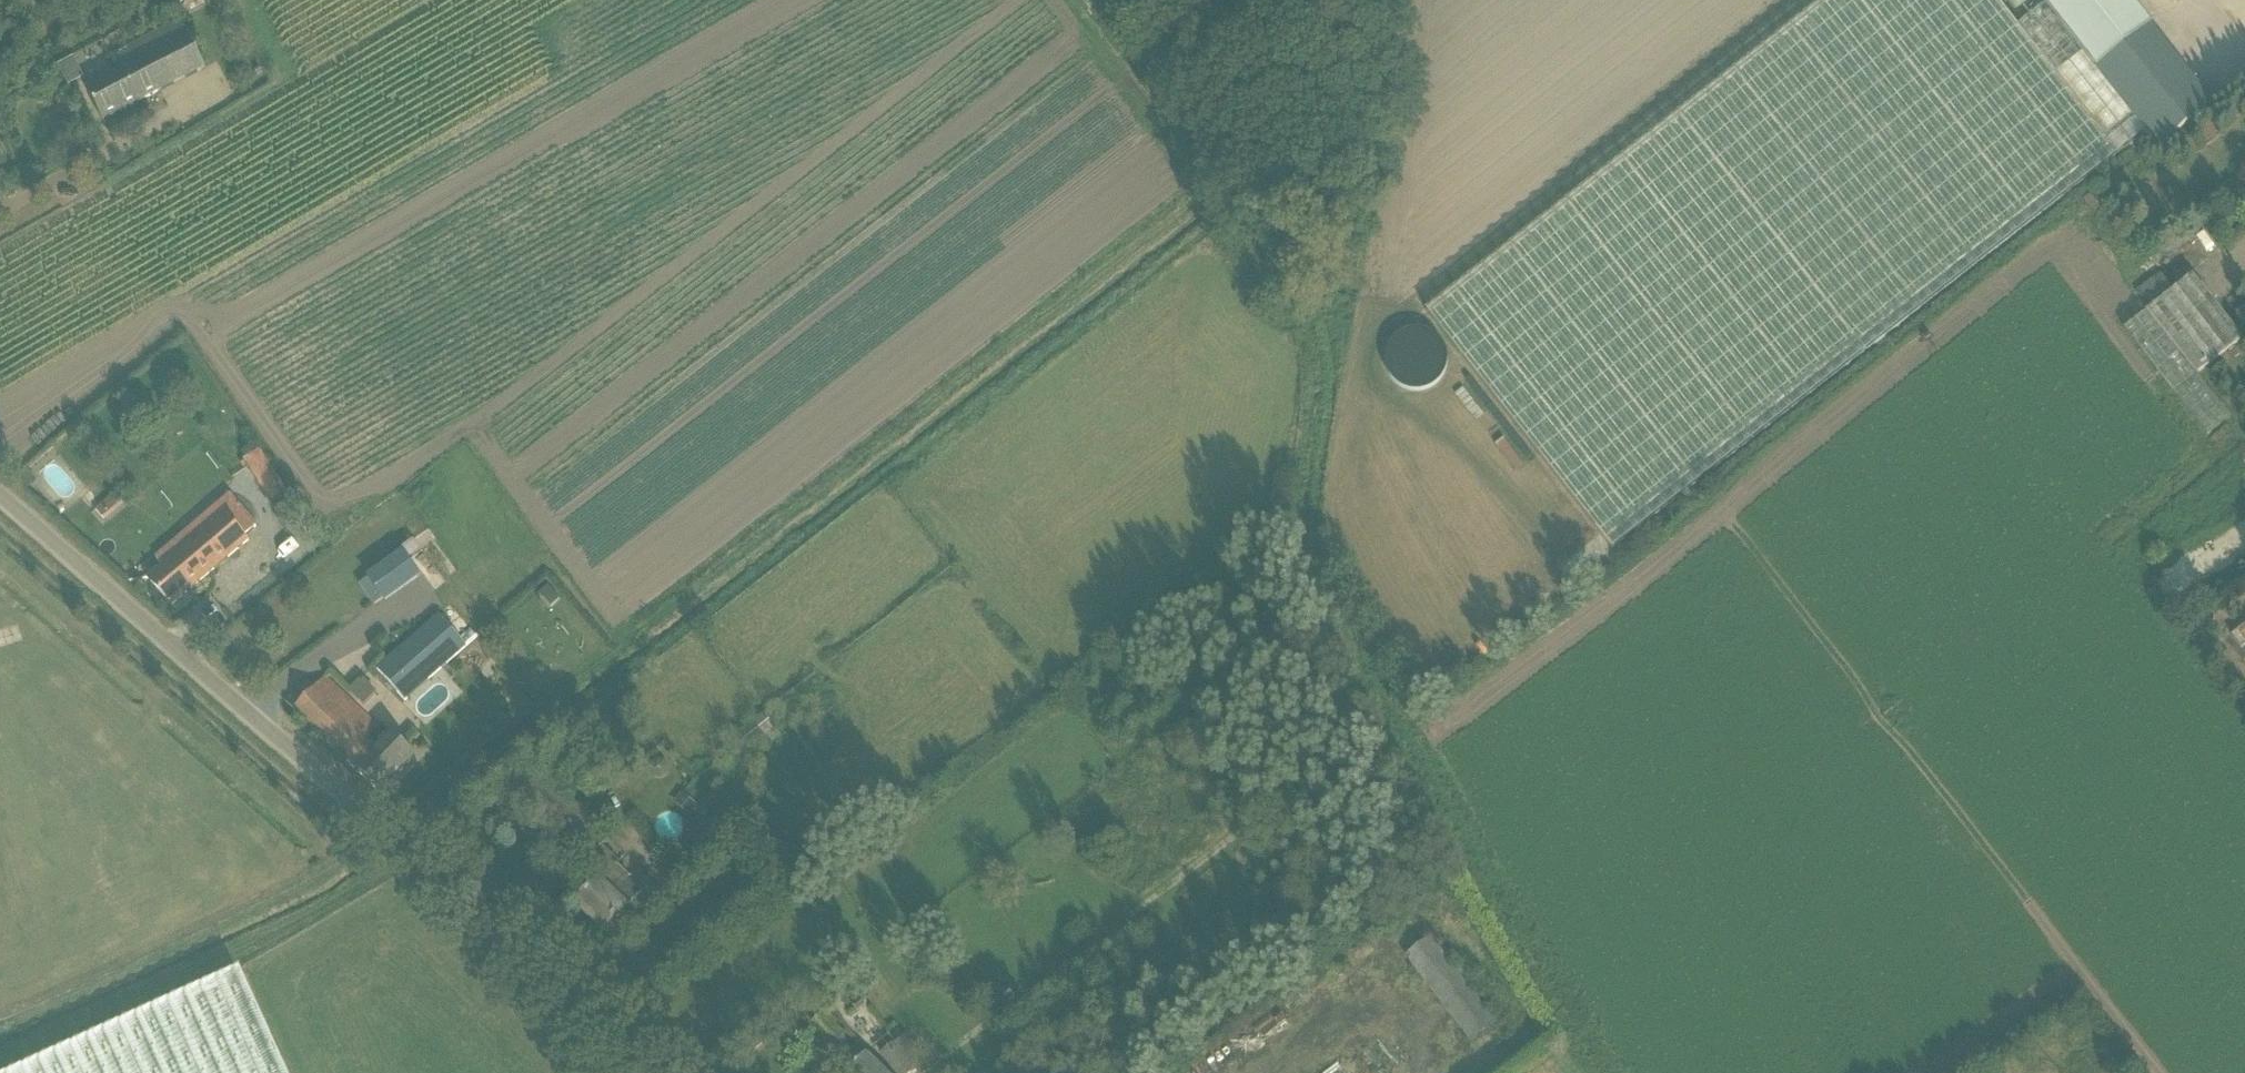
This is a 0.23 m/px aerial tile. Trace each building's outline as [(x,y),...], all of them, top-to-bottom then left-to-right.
[(2213,107),(2130,0),(2055,0),(2018,28),(1996,0),(1828,0),(1427,312),(1612,551),(2144,137),(2156,153),(2213,107)] [(2009,11),(2023,2),(2021,0),(2002,0),(2009,11)] [(87,86),(104,121),(205,68),(180,17),(109,53),(118,71),(87,86)] [(2147,311),(2146,311),(2125,327),(2176,393),(2207,435),(2230,418),(2198,376),(2243,340),(2193,276),(2173,290),(2160,272),(2139,288),(2152,307),(2147,311)] [(2244,327),(2244,306),(2235,312),(2244,327)] [(287,494),(282,486),(260,451),(245,461),(267,496),(271,504),(287,494)] [(147,578),(171,607),(247,543),(243,538),(256,526),(230,495),(156,558),(162,565),(147,578)] [(385,604),(368,580),(360,586),(374,605),(379,602),(382,606),(385,604)] [(548,586),(539,594),(551,608),(560,600),(548,586)] [(406,702),(476,641),(481,636),(451,605),(378,670),(406,702)] [(2237,631),(2244,642),(2244,625),(2237,631)] [(316,689),(307,680),(285,701),(295,711),(355,769),(380,794),(416,757),(381,723),(378,726),(327,677),(316,689)] [(358,704),(376,698),(368,679),(351,685),(358,704)] [(604,933),(627,908),(643,892),(629,878),(618,866),(621,863),(604,846),(611,838),(537,766),(509,793),(584,865),(586,861),(605,880),(601,883),(599,881),(576,906),(604,933)] [(696,806),(683,795),(677,803),(690,814),(696,806)] [(738,825),(737,824),(729,813),(720,821),(729,832),(738,825)] [(1495,1024),(1430,938),(1405,957),(1470,1043),(1495,1024)] [(237,970),(10,1072),(284,1072),(237,970)] [(835,1003),(827,993),(822,997),(830,1007),(835,1003)] [(860,997),(852,1004),(858,1011),(866,1005),(860,997)] [(837,1024),(825,1037),(834,1045),(845,1033),(837,1024)] [(895,1041),(879,1053),(894,1072),(915,1072),(918,1071),(895,1041)] [(1063,1069),(1067,1059),(1067,1058),(1053,1053),(1049,1064),(1063,1069)] [(1140,1062),(1132,1053),(1125,1060),(1133,1069),(1140,1062)] [(860,1056),(845,1072),(878,1072),(860,1056)]
